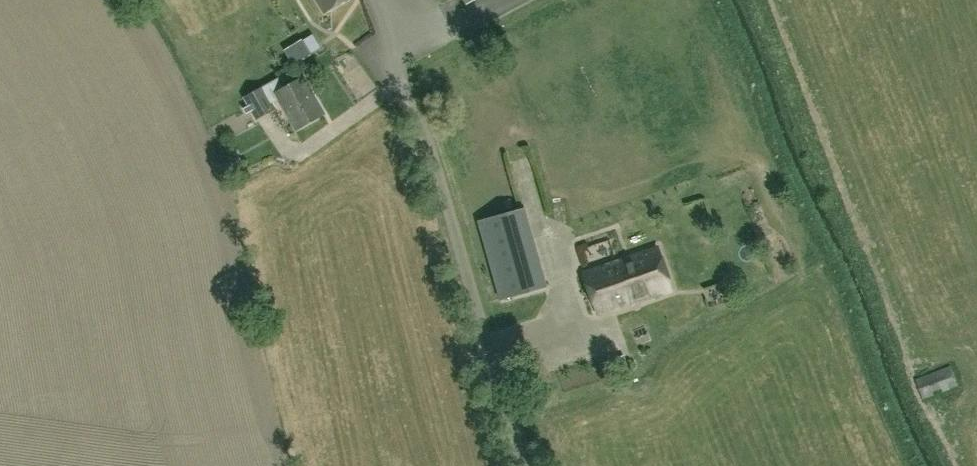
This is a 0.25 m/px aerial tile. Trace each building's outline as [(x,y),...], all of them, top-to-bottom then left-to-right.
[(324,13),(345,0),(316,0),(324,13)] [(324,114),(304,77),(284,88),(279,79),(246,97),(257,118),(275,108),(272,102),(280,98),(297,129),(324,114)] [(527,210),(482,222),(502,300),(548,288),(527,210)] [(624,258),(629,271),(623,273),(633,301),(640,299),(641,302),(673,291),(657,247),(624,258)] [(633,301),(623,273),(629,271),(624,258),(588,271),(602,312),(633,301)] [(958,386),(951,366),(915,380),(923,399),(934,395),(933,391),(940,388),(942,392),(958,386)]
